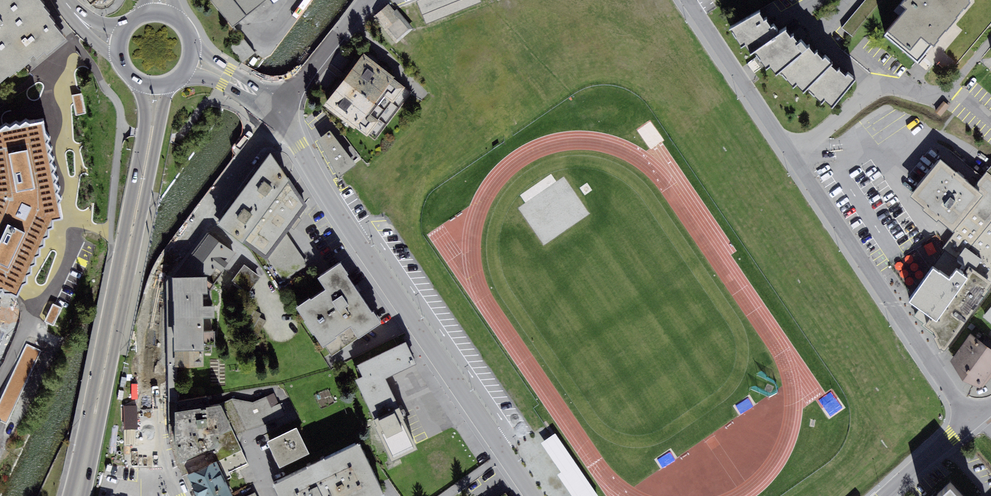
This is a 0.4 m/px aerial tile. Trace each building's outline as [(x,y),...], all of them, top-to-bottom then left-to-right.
[(9,72),(10,74),(17,67),(19,69),(31,58),(29,56),(31,54),(34,51),(38,56),(44,50),(47,53),(55,46),(59,43),(67,35),(54,21),(56,20),(49,12),(51,11),(44,3),(45,2),(44,0),(0,0),(0,80),(9,72)] [(233,26),(265,0),(212,0),(233,26)] [(426,24),(482,1),(481,0),(417,0),(426,24)] [(885,30),(917,60),(968,0),(900,0),(905,5),(885,30)] [(396,43),(414,28),(397,8),(395,10),(388,3),(374,15),(385,28),(384,28),(396,43)] [(858,7),(843,29),(852,35),(867,14),(858,7)] [(758,9),(727,26),(740,45),(745,40),(750,51),(754,48),(766,66),(770,62),(775,71),(780,69),(793,83),(797,80),(805,90),(807,87),(823,101),(825,97),(833,105),(857,77),(847,71),(844,74),(837,67),(830,62),(823,53),(821,57),(815,48),(813,50),(807,44),(805,45),(799,38),(797,40),(791,32),(789,34),(784,25),(778,28),(774,22),(770,24),(765,16),(763,18),(758,9)] [(242,36),(230,46),(242,61),(255,52),(242,36)] [(364,53),(325,103),(366,135),(405,85),(364,53)] [(6,334),(55,225),(55,219),(65,218),(61,202),(63,195),(51,136),(47,132),(44,118),(31,121),(26,119),(0,123),(0,331),(6,334)] [(317,138),(339,174),(356,162),(330,128),(317,138)] [(230,201),(217,219),(265,255),(294,217),(305,202),(289,181),(268,152),(253,171),(230,201)] [(910,191),(924,203),(922,205),(937,217),(938,215),(949,224),(948,226),(955,231),(942,247),(944,248),(933,264),(909,298),(930,313),(924,322),(934,329),(936,333),(934,334),(939,346),(941,345),(942,347),(945,348),(990,285),(990,174),(987,170),(983,174),(976,184),(953,166),(940,155),(910,191)] [(189,258),(209,276),(217,266),(222,269),(235,252),(208,232),(189,258)] [(372,308),(370,309),(345,272),(347,271),(339,259),(316,274),(324,286),(309,296),(308,294),(293,304),(321,345),(336,335),(334,332),(349,322),(357,334),(380,319),(372,308)] [(245,265),(232,282),(248,294),(261,277),(245,265)] [(206,281),(206,274),(172,275),(172,284),(172,296),(173,307),(174,330),(175,364),(203,363),(202,352),(212,351),(211,340),(215,340),(215,327),(204,327),(203,312),(215,312),(215,300),(203,301),(202,288),(206,288),(206,281)] [(971,333),(948,361),(965,374),(981,387),(990,375),(990,349),(987,346),(971,333)] [(357,363),(362,374),(355,377),(374,416),(397,405),(382,376),(414,360),(404,339),(357,363)] [(230,424),(219,400),(175,408),(175,436),(180,457),(216,440),(212,432),(230,424)] [(124,430),(138,430),(138,405),(124,405),(124,430)] [(373,417),(376,423),(374,424),(390,457),(415,445),(400,415),(402,414),(398,405),(397,405),(374,416),(373,417)] [(294,425),(266,439),(279,465),(307,451),(294,425)] [(539,443),(575,495),(597,495),(554,433),(539,443)] [(272,484),(278,495),(374,495),(381,493),(357,442),(272,484)] [(187,473),(189,476),(195,490),(198,495),(225,495),(233,492),(216,458),(187,473)] [(949,481),(933,495),(961,495),(949,481)]
